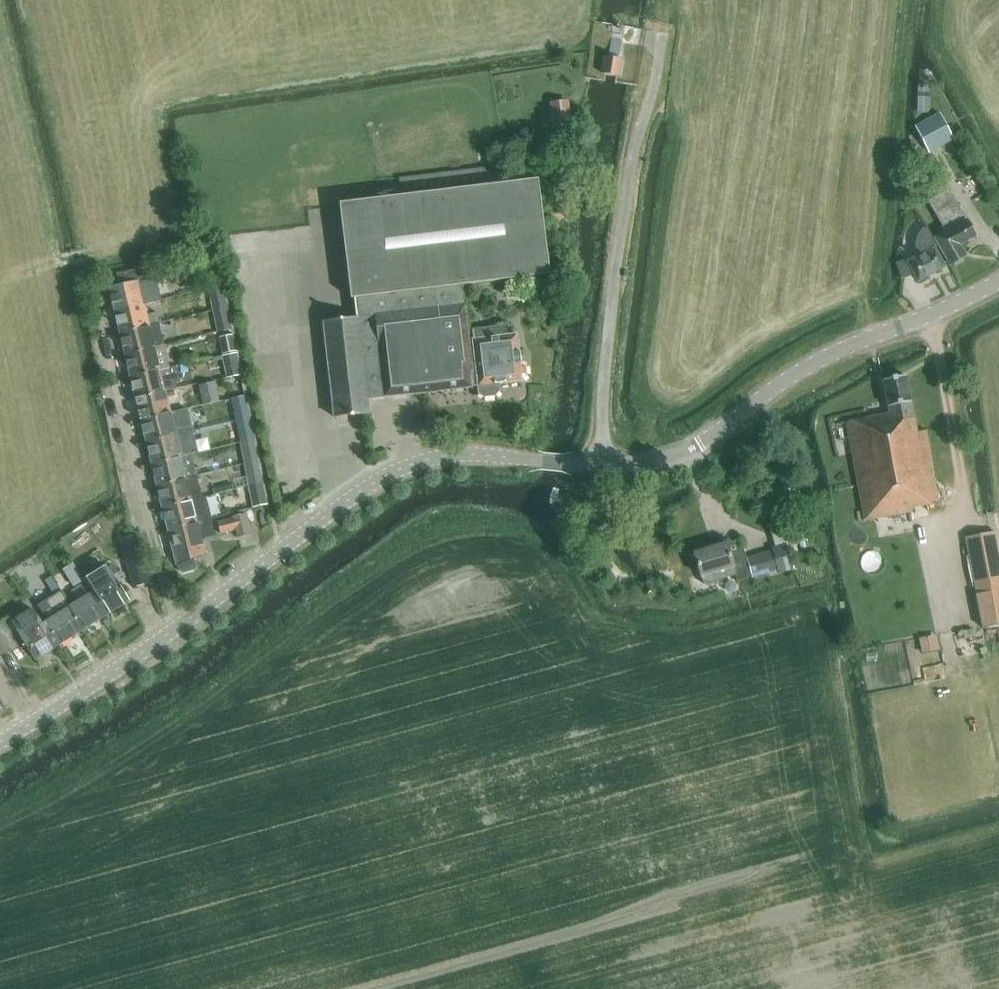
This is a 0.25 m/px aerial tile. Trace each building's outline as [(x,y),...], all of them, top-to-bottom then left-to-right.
[(616,75),(619,75),(622,59),(609,57),(605,57),(603,73),(606,73),(616,75)] [(571,126),(568,102),(555,103),(557,127),(571,126)] [(929,154),(942,147),(954,141),(939,113),(915,126),(929,154)] [(469,370),(472,370),(462,286),(549,276),(538,180),(504,184),(502,166),(399,178),(401,196),(340,203),(351,299),(355,298),(357,317),(323,321),(335,418),(369,414),(368,399),(384,397),(471,387),(469,370)] [(937,245),(949,265),(966,256),(965,254),(969,251),(964,243),(975,237),(948,189),(927,201),(945,232),(934,239),(937,245)] [(907,262),(915,276),(918,282),(945,267),(934,247),(937,245),(934,239),(926,227),(923,229),(918,233),(916,239),(915,243),(915,248),(916,252),(918,256),(907,262)] [(898,271),(901,279),(915,276),(907,262),(906,260),(902,261),(895,263),(898,271)] [(114,311),(144,304),(139,285),(151,282),(148,267),(117,274),(120,286),(109,289),(114,311)] [(222,287),(206,290),(210,311),(226,308),(222,287)] [(120,333),(159,324),(156,313),(147,315),(144,304),(114,311),(120,333)] [(226,309),(211,312),(215,333),(230,330),(226,309)] [(125,355),(164,346),(159,324),(120,333),(125,355)] [(469,370),(471,387),(478,386),(479,394),(483,397),(495,396),(499,391),(498,384),(522,381),(522,380),(527,376),(526,367),(520,364),(517,335),(508,336),(507,326),(472,331),(476,369),(472,370),(469,370)] [(232,337),(217,340),(221,357),(235,354),(232,337)] [(130,376),(169,367),(164,346),(125,355),(130,376)] [(240,379),(236,356),(221,359),(225,381),(240,379)] [(187,364),(180,366),(182,373),(189,372),(187,364)] [(166,391),(177,389),(176,384),(180,383),(176,366),(169,367),(130,376),(135,398),(166,391)] [(917,432),(906,376),(882,381),(889,414),(846,422),(864,520),(914,511),(913,507),(939,502),(926,430),(917,432)] [(202,405),(220,402),(215,382),(198,386),(202,405)] [(171,413),(166,391),(135,398),(141,420),(171,413)] [(232,399),(236,421),(251,418),(247,396),(232,399)] [(208,423),(219,421),(217,409),(205,411),(208,423)] [(146,442),(176,435),(183,433),(180,422),(173,423),(171,413),(141,420),(146,442)] [(251,418),(236,421),(240,443),(253,440),(255,440),(251,418)] [(151,464),(191,454),(188,442),(178,444),(176,435),(146,442),(151,464)] [(240,443),(237,443),(242,464),(258,461),(253,440),(240,443)] [(157,485),(196,476),(191,454),(151,464),(157,485)] [(258,461),(241,465),(246,486),(263,483),(258,461)] [(198,499),(202,498),(196,476),(157,485),(162,507),(192,500),(192,501),(198,499)] [(263,484),(246,487),(250,509),(267,506),(263,484)] [(167,529),(197,522),(211,518),(206,497),(202,498),(198,499),(192,501),(192,500),(162,507),(167,529)] [(251,534),(246,514),(233,517),(233,518),(218,522),(221,534),(236,530),(238,538),(251,534)] [(197,522),(167,529),(176,565),(178,571),(183,574),(194,570),(196,567),(194,558),(205,554),(197,522)] [(998,590),(998,558),(994,532),(965,538),(976,594),(998,590)] [(736,577),(746,574),(741,559),(747,557),(741,539),(694,553),(702,579),(703,583),(707,586),(715,584),(717,580),(735,575),(736,577)] [(138,541),(125,545),(133,572),(146,569),(138,541)] [(754,581),(780,574),(778,568),(786,566),(780,548),(743,559),(749,579),(753,578),(754,581)] [(129,602),(107,567),(84,581),(92,593),(91,594),(105,617),(129,602)] [(84,580),(80,574),(70,580),(74,587),(84,580)] [(52,577),(46,581),(55,595),(61,592),(55,583),(52,577)] [(105,617),(91,594),(88,596),(82,586),(72,592),(78,602),(70,607),(68,608),(82,631),(105,617)] [(47,621),(45,623),(59,645),(82,631),(68,608),(70,607),(61,592),(55,595),(54,596),(38,606),(47,621)] [(59,645),(45,623),(42,625),(32,609),(12,622),(36,660),(59,645)] [(12,651),(16,649),(2,624),(0,625),(0,657),(0,658),(12,651)] [(936,639),(921,642),(923,653),(938,650),(936,639)] [(24,655),(30,652),(26,645),(20,649),(24,655)]
